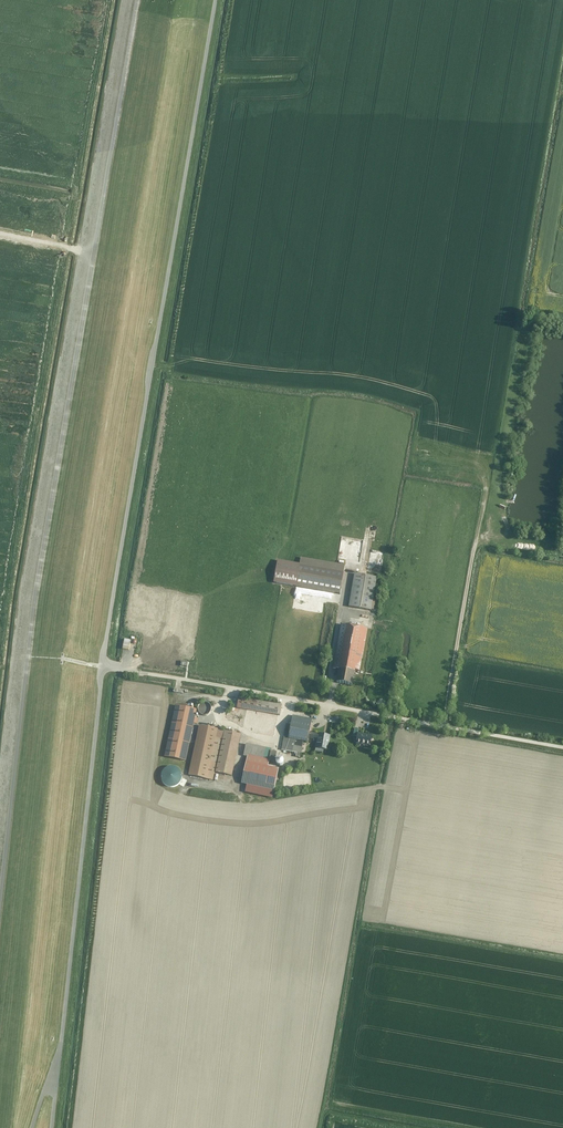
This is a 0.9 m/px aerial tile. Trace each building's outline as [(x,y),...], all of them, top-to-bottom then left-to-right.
[(381,572),(385,551),(372,549),(370,557),(380,559),(380,563),(376,562),(375,565),(369,564),(368,570),(381,572)] [(341,594),(346,566),(302,558),(298,586),(341,594)] [(378,578),(356,574),(350,607),(373,611),(378,578)] [(361,674),(369,629),(341,624),(333,669),(340,671),(357,674),(361,674)] [(340,671),(338,683),(355,687),(357,674),(340,671)] [(282,716),(283,705),(240,699),(238,709),(241,709),(241,714),(254,717),(277,721),(279,716),(282,716)] [(211,711),(212,708),(211,706),(210,704),(208,703),(205,702),(203,703),(201,704),(199,706),(199,709),(199,711),(201,713),(203,714),(205,715),(208,714),(210,713),(211,711)] [(197,710),(176,705),(164,756),(186,761),(197,710)] [(238,719),(239,717),(239,715),(238,712),(237,711),(234,710),(232,711),(230,712),(229,714),(229,716),(230,719),(232,720),(234,721),(236,720),(238,719)] [(313,719),(293,716),(291,730),(289,739),(303,742),(310,742),(310,739),(311,732),(313,719)] [(252,730),(274,735),(277,721),(254,717),(252,730)] [(225,731),(201,727),(190,775),(214,781),(217,772),(225,731)] [(291,730),(284,729),(281,750),(301,753),(303,742),(289,739),(291,730)] [(234,775),(242,735),(225,731),(217,772),(234,775)] [(329,751),(332,735),(311,732),(310,739),(317,740),(316,749),(329,751)] [(372,745),(374,735),(359,733),(357,743),(372,745)] [(272,750),(247,745),(245,753),(248,754),(270,758),(272,750)] [(270,758),(248,754),(242,784),(246,785),(272,790),(275,790),(278,770),(269,768),(270,758)] [(163,774),(163,777),(165,780),(167,782),(170,784),(174,784),(177,783),(179,781),(181,778),(182,775),(182,772),(181,769),(178,766),(176,765),(173,764),(170,765),(167,766),(165,768),(164,771),(163,774)] [(272,790),(246,785),(245,792),(271,797),(272,790)]
